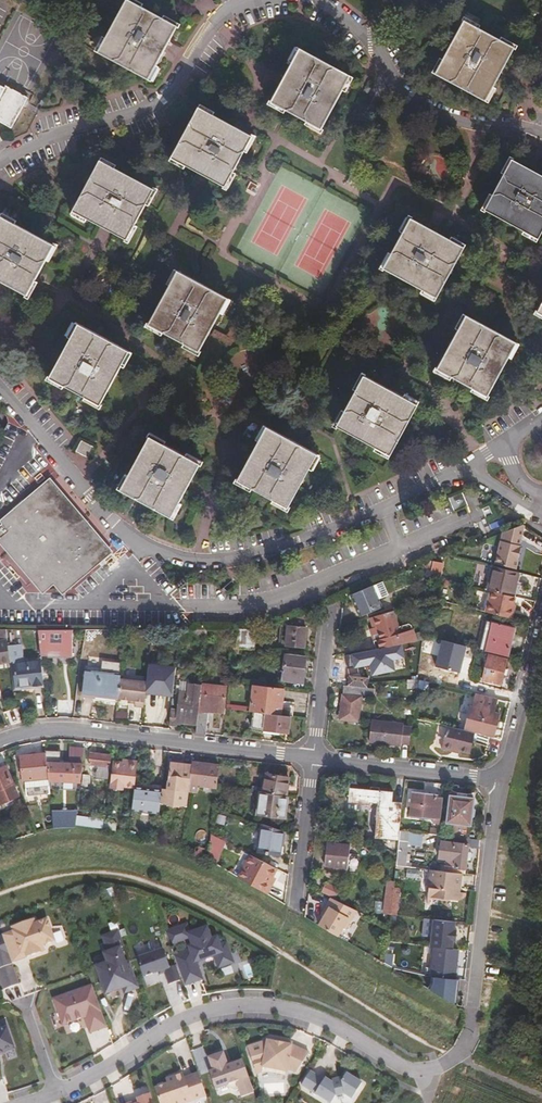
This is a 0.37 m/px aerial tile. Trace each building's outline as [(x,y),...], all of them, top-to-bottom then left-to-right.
[(158,87),(187,35),(136,7),(107,60),(158,87)] [(195,53),(206,30),(198,26),(187,49),(195,53)] [(442,80),(492,105),(519,52),(469,26),(442,80)] [(330,136),(360,84),(309,56),(281,108),(330,136)] [(0,85),(0,119),(1,120),(0,122),(21,134),(39,105),(17,92),(16,94),(0,85)] [(261,143),(208,113),(180,164),(233,193),(261,143)] [(523,164),(494,213),(541,241),(541,175),(523,164)] [(133,245),(162,196),(109,165),(82,215),(133,245)] [(61,249),(9,220),(0,235),(0,281),(32,299),(61,249)] [(473,253),(421,224),(393,274),(444,303),(473,253)] [(234,306),(185,277),(156,330),(205,358),(234,306)] [(525,350),(475,322),(446,374),(495,401),(525,350)] [(107,411),(137,358),(87,330),(57,382),(107,411)] [(427,410),(376,381),(347,432),(398,461),(427,410)] [(244,488),(294,515),(326,459),(277,432),(244,488)] [(87,457),(92,447),(79,439),(74,449),(87,457)] [(178,520),(208,468),(158,439),(128,492),(178,520)] [(50,483),(0,524),(0,538),(41,588),(52,581),(60,590),(107,552),(50,483)] [(453,509),(467,503),(461,489),(447,496),(453,509)] [(496,535),(504,532),(499,522),(491,525),(496,535)] [(524,522),(505,530),(497,561),(501,562),(500,565),(520,571),(526,548),(523,547),(528,526),(524,522)] [(430,560),(427,576),(439,578),(442,562),(430,560)] [(512,597),(519,574),(495,568),(489,591),(492,592),(486,613),(510,619),(515,598),(512,597)] [(441,580),(428,577),(426,591),(447,596),(450,584),(441,582),(441,580)] [(375,584),(380,597),(390,593),(384,580),(375,584)] [(375,584),(353,593),(362,615),(384,606),(380,597),(375,584)] [(388,645),(398,643),(401,642),(412,640),(410,627),(397,630),(392,610),(369,617),(372,627),(375,626),(378,638),(375,639),(377,647),(388,645)] [(307,613),(282,623),(279,644),(287,644),(286,647),(304,650),(307,631),(305,631),(307,613)] [(489,623),(484,621),(481,634),(477,651),(482,652),(486,635),(489,623)] [(512,629),(489,623),(486,635),(482,652),(506,658),(512,629)] [(72,629),(37,629),(40,654),(47,654),(47,657),(73,656),(72,629)] [(253,630),(234,630),(232,650),(237,651),(250,653),(253,630)] [(404,656),(401,642),(398,643),(388,645),(377,647),(349,653),(352,666),(368,665),(369,674),(395,670),(392,659),(404,656)] [(8,661),(6,645),(0,645),(0,661),(8,661)] [(303,658),(284,656),(284,658),(278,657),(277,666),(283,666),(281,679),(290,680),(293,677),(301,678),(303,658)] [(505,661),(488,657),(482,680),(485,681),(483,689),(484,689),(498,693),(499,685),(501,674),(504,675),(505,670),(503,670),(505,661)] [(44,684),(40,659),(13,662),(16,687),(44,684)] [(171,694),(175,669),(156,667),(152,694),(158,694),(159,693),(171,694)] [(120,676),(87,672),(83,699),(93,700),(94,698),(117,701),(120,676)] [(147,682),(121,679),(119,697),(127,698),(133,699),(133,705),(144,706),(147,682)] [(344,688),(353,689),(361,689),(361,685),(373,684),(376,684),(376,682),(357,680),(350,679),(345,679),(344,688)] [(406,679),(406,687),(420,688),(421,679),(406,679)] [(343,694),(361,696),(374,697),(376,684),(373,684),(361,685),(361,689),(353,689),(344,688),(343,694)] [(499,685),(498,693),(506,694),(507,687),(499,685)] [(281,689),(255,686),(251,713),(255,714),(289,718),(293,718),(293,708),(279,706),(281,689)] [(179,712),(169,711),(168,725),(176,726),(177,723),(196,725),(195,734),(204,735),(206,721),(197,719),(197,717),(206,718),(207,714),(221,716),(223,700),(200,697),(201,690),(190,688),(189,695),(181,695),(179,712)] [(484,696),(497,700),(498,693),(484,689),(484,696)] [(497,700),(484,696),(471,693),(462,730),(444,726),(439,748),(455,753),(456,751),(468,754),(473,733),(494,739),(499,714),(495,713),(497,700)] [(361,696),(343,694),(339,719),(357,722),(361,696)] [(287,735),(289,718),(255,714),(254,731),(265,732),(280,734),(287,735)] [(372,721),(369,743),(394,746),(394,743),(408,745),(410,728),(403,728),(403,725),(372,721)] [(66,747),(66,764),(80,764),(82,748),(66,747)] [(66,764),(60,764),(60,751),(46,751),(46,754),(20,758),(23,781),(26,781),(28,797),(52,794),(50,782),(78,782),(80,764),(66,764)] [(107,778),(110,755),(89,753),(88,764),(95,765),(94,776),(107,778)] [(214,790),(215,784),(217,768),(191,765),(191,767),(168,765),(166,791),(151,789),(152,785),(134,782),(137,761),(126,760),(126,763),(121,762),(114,761),(111,784),(124,786),(134,787),(130,812),(157,815),(159,804),(168,805),(168,806),(178,808),(179,806),(186,807),(187,795),(195,796),(196,788),(214,790)] [(0,768),(0,800),(4,809),(17,803),(15,797),(18,796),(5,766),(0,768)] [(288,780),(265,775),(262,793),(259,792),(257,816),(282,819),(285,797),(286,797),(288,780)] [(374,836),(390,838),(389,840),(397,841),(396,853),(394,866),(404,867),(407,847),(418,848),(420,836),(398,833),(402,799),(392,798),(392,792),(378,790),(378,793),(370,792),(370,789),(348,786),(347,801),(368,804),(369,802),(377,804),(374,836)] [(408,792),(405,817),(433,820),(432,826),(439,827),(442,796),(408,792)] [(445,839),(469,842),(473,801),(450,798),(445,839)] [(54,816),(56,829),(74,829),(74,822),(74,820),(76,810),(54,811),(54,816)] [(74,822),(74,829),(100,832),(102,823),(74,820),(74,822)] [(102,823),(100,832),(115,833),(115,826),(102,823)] [(282,855),(284,833),(260,825),(258,853),(282,855)] [(205,841),(205,832),(196,831),(195,840),(205,841)] [(226,842),(212,835),(210,850),(209,856),(219,860),(220,856),(226,842)] [(338,872),(335,872),(335,875),(347,877),(347,869),(350,848),(326,844),(325,867),(328,867),(339,868),(338,872)] [(455,903),(456,896),(458,889),(459,889),(461,874),(464,875),(465,869),(466,861),(468,847),(441,844),(439,860),(452,861),(451,868),(444,867),(443,872),(430,871),(426,899),(429,899),(455,903)] [(198,845),(195,854),(208,859),(209,856),(210,850),(198,845)] [(263,891),(274,868),(247,854),(238,878),(263,891)] [(325,878),(316,876),(314,887),(325,891),(325,889),(332,891),(334,879),(325,878)] [(383,914),(388,914),(392,887),(386,887),(383,914)] [(392,887),(388,914),(396,915),(399,889),(392,887)] [(318,925),(338,936),(343,927),(346,929),(357,911),(331,898),(327,906),(329,907),(323,916),(318,925)] [(2,936),(12,963),(41,953),(39,949),(44,948),(43,946),(55,942),(47,920),(36,924),(34,920),(12,928),(13,932),(2,936)] [(457,951),(450,950),(451,942),(454,942),(455,931),(452,931),(453,922),(432,920),(428,947),(434,948),(430,972),(453,977),(457,951)] [(166,932),(170,945),(191,937),(194,945),(190,947),(191,950),(175,956),(185,984),(201,978),(195,961),(195,959),(202,957),(202,958),(215,954),(220,966),(232,961),(226,943),(220,946),(217,937),(211,939),(207,927),(190,934),(186,924),(166,932)] [(103,936),(108,951),(125,945),(120,930),(103,936)] [(20,985),(12,963),(2,936),(0,937),(0,980),(4,990),(11,988),(20,985)] [(107,962),(96,965),(106,995),(123,989),(125,993),(141,988),(127,944),(125,945),(108,951),(104,952),(107,962)] [(168,983),(181,979),(170,946),(139,957),(145,978),(164,972),(168,983)] [(384,956),(382,963),(393,965),(394,958),(384,956)] [(453,982),(453,977),(430,972),(430,978),(453,982)] [(91,1031),(107,1026),(93,985),(54,998),(64,1024),(81,1017),(81,1015),(84,1013),(91,1031)] [(2,1051),(4,1052),(13,1049),(14,1047),(7,1027),(0,1030),(0,1051),(2,1051)] [(297,1071),(310,1053),(292,1044),(268,1040),(262,1041),(253,1045),(257,1055),(251,1057),(257,1073),(271,1068),(287,1071),(288,1069),(297,1071)] [(242,1097),(255,1092),(243,1060),(228,1065),(225,1055),(210,1060),(213,1070),(210,1072),(216,1090),(229,1085),(230,1089),(235,1090),(239,1089),(242,1097)] [(311,1071),(302,1085),(331,1102),(332,1102),(336,1096),(345,1093),(353,1098),(362,1082),(347,1073),(342,1080),(334,1082),(326,1078),(325,1080),(311,1071)] [(160,1102),(185,1102),(207,1095),(198,1072),(185,1077),(183,1073),(174,1076),(175,1081),(168,1083),(155,1088),(160,1102)]
